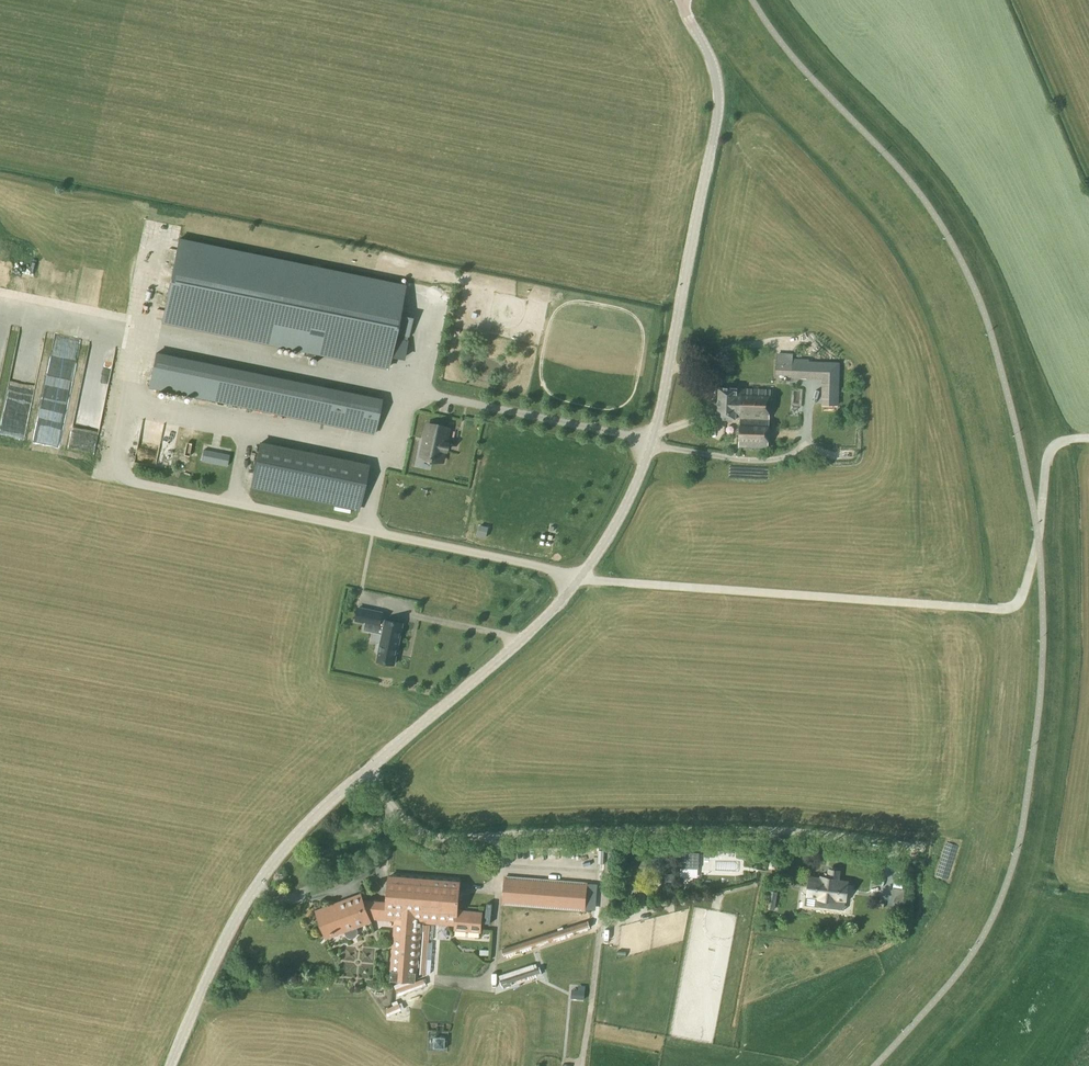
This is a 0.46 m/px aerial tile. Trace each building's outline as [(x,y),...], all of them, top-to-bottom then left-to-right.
[(398,316),(404,286),(179,240),(162,322),(304,351),(304,355),(317,358),(318,354),(339,358),(388,368),(390,356),(403,358),(411,319),(398,316)] [(374,433),(381,400),(156,354),(149,387),(374,433)] [(65,380),(76,378),(72,359),(61,362),(60,361),(52,363),(55,377),(64,375),(65,380)] [(776,377),(791,378),(792,361),(776,361),(776,377)] [(823,363),(792,361),(791,378),(823,379),(823,363)] [(739,376),(739,387),(752,387),(752,376),(739,376)] [(768,376),(756,377),(756,388),(769,387),(768,376)] [(718,418),(740,419),(739,447),(768,448),(770,389),(719,388),(718,418)] [(449,429),(428,425),(425,439),(428,440),(424,457),(431,459),(430,460),(433,460),(433,459),(442,461),(445,450),(447,450),(448,444),(446,443),(449,429)] [(179,433),(168,432),(167,443),(178,444),(179,433)] [(368,466),(259,443),(251,487),(359,509),(368,466)] [(150,463),(159,461),(155,448),(148,450),(147,448),(140,450),(143,458),(148,457),(150,463)] [(579,527),(573,531),(578,539),(584,535),(579,527)] [(372,611),(358,608),(356,621),(369,624),(372,611)] [(386,620),(377,661),(393,665),(402,624),(386,620)] [(698,868),(698,854),(680,853),(680,867),(698,868)] [(740,858),(719,855),(719,861),(730,862),(729,867),(739,869),(740,858)] [(644,865),(634,865),(635,882),(645,882),(644,865)] [(808,887),(811,887),(809,896),(847,901),(849,881),(838,879),(839,871),(829,870),(827,881),(821,880),(821,879),(809,877),(808,887)] [(391,971),(415,973),(419,921),(455,924),(454,929),(480,931),(481,913),(456,911),(458,882),(389,876),(387,902),(362,900),(360,894),(315,911),(325,938),(370,922),(368,918),(394,920),(391,971)] [(502,902),(584,908),(586,884),(504,878),(502,902)] [(639,896),(639,886),(630,886),(630,896),(639,896)] [(771,891),(767,908),(772,909),(774,909),(777,892),(771,891)] [(582,930),(584,929),(585,932),(588,931),(587,928),(590,928),(587,920),(501,949),(503,956),(506,955),(507,958),(516,955),(515,952),(522,950),(522,952),(531,950),(530,947),(555,939),(556,941),(570,937),(570,934),(579,931),(579,934),(583,933),(582,930)] [(419,973),(425,974),(429,925),(423,924),(419,973)] [(503,988),(511,985),(511,982),(527,977),(528,979),(536,976),(532,964),(498,975),(500,979),(499,979),(501,986),(502,985),(503,988)] [(415,973),(391,971),(390,980),(415,982),(415,973)] [(423,979),(415,982),(410,984),(411,988),(424,983),(423,979)] [(390,1015),(401,1010),(398,1003),(386,1008),(390,1015)] [(433,1048),(444,1049),(444,1038),(434,1037),(433,1048)]
